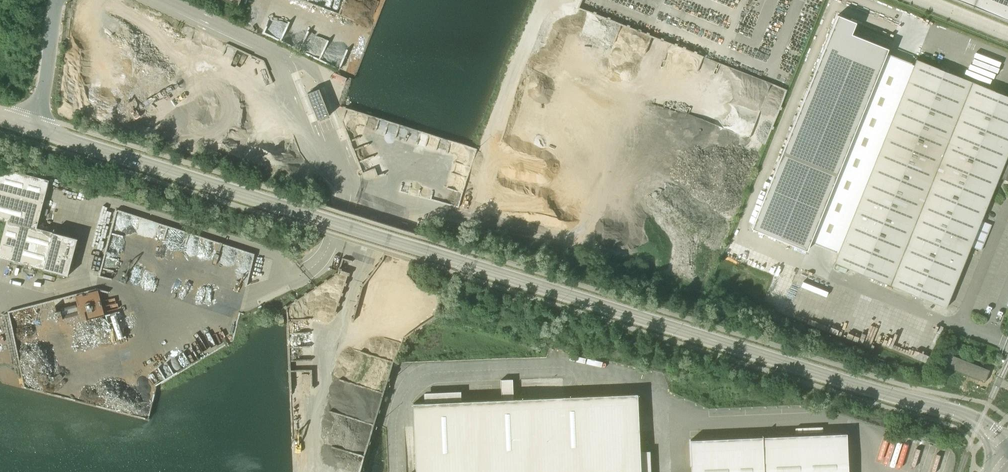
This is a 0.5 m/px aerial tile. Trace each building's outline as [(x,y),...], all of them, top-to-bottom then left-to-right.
[(1007,20),(1007,0),(957,0),(1007,20)] [(838,15),(751,228),(807,251),(811,241),(886,54),(888,49),(852,34),(856,23),(838,15)] [(981,221),(999,178),(1007,181),(1007,97),(916,61),(835,262),(946,307),(971,246),(981,250),(992,225),(981,221)] [(307,94),(318,120),(329,115),(319,89),(307,94)] [(364,146),(366,156),(374,154),(372,144),(364,146)] [(39,201),(43,202),(49,181),(1,168),(0,174),(0,191),(39,201)] [(37,207),(39,201),(0,191),(0,220),(6,221),(0,246),(0,258),(68,276),(68,275),(77,239),(78,239),(37,228),(42,208),(37,207)] [(270,268),(273,259),(255,253),(252,262),(270,268)] [(942,365),(985,382),(990,370),(947,353),(942,365)] [(637,394),(513,399),(512,379),(501,380),(502,400),(413,404),(416,471),(640,471),(637,394)] [(692,471),(848,471),(847,433),(691,440),(692,471)]
